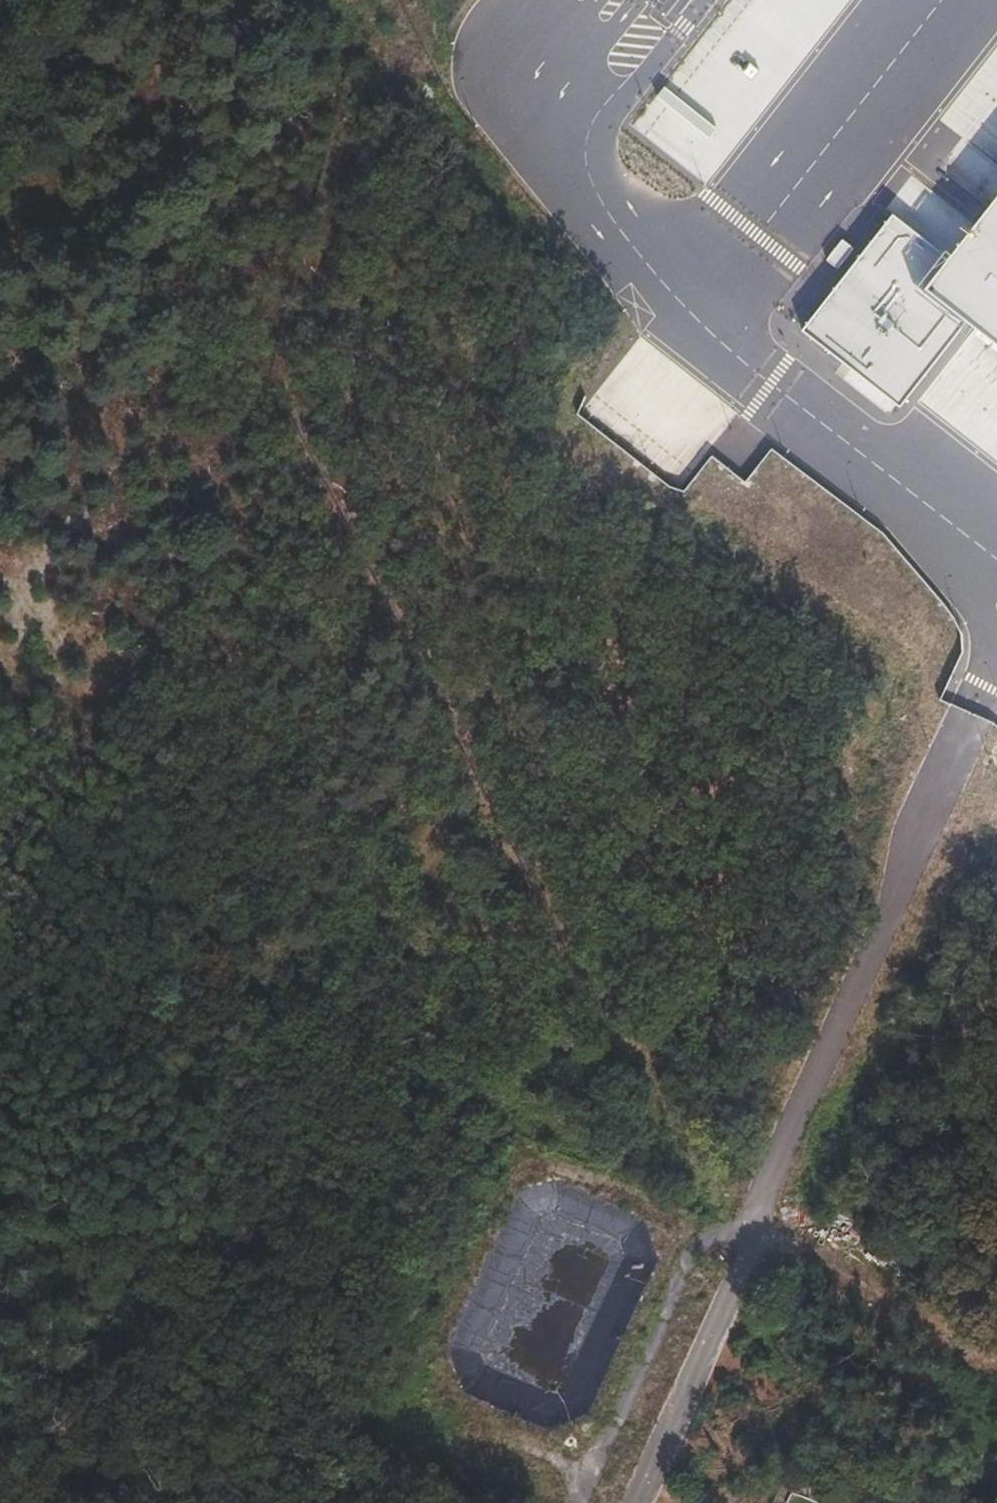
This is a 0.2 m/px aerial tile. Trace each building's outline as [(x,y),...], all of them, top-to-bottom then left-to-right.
[(949,258),(926,288),(967,320),(996,343),(996,196),(949,258)] [(926,288),(949,258),(894,215),(804,329),(901,405),(967,320),(926,288)]
